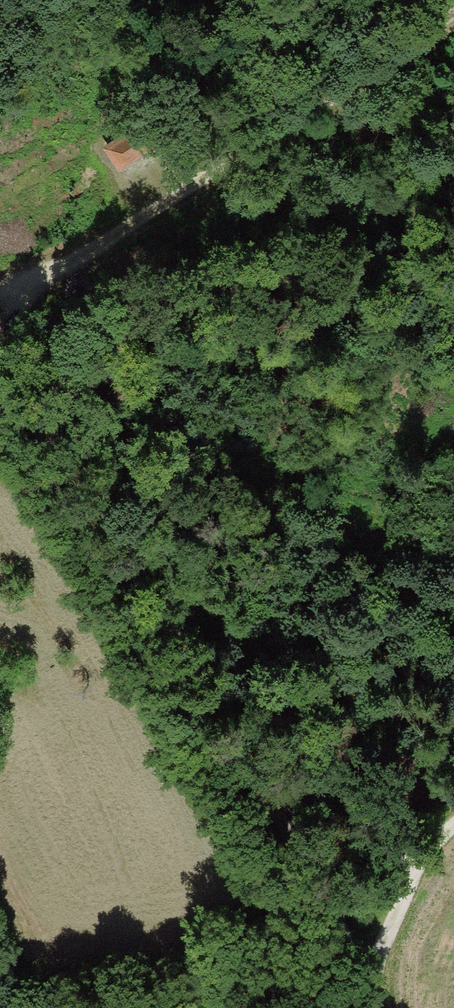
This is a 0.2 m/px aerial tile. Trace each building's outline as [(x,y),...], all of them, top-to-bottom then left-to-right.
[(139,123),(109,142),(126,168),(156,149),(139,123)]
